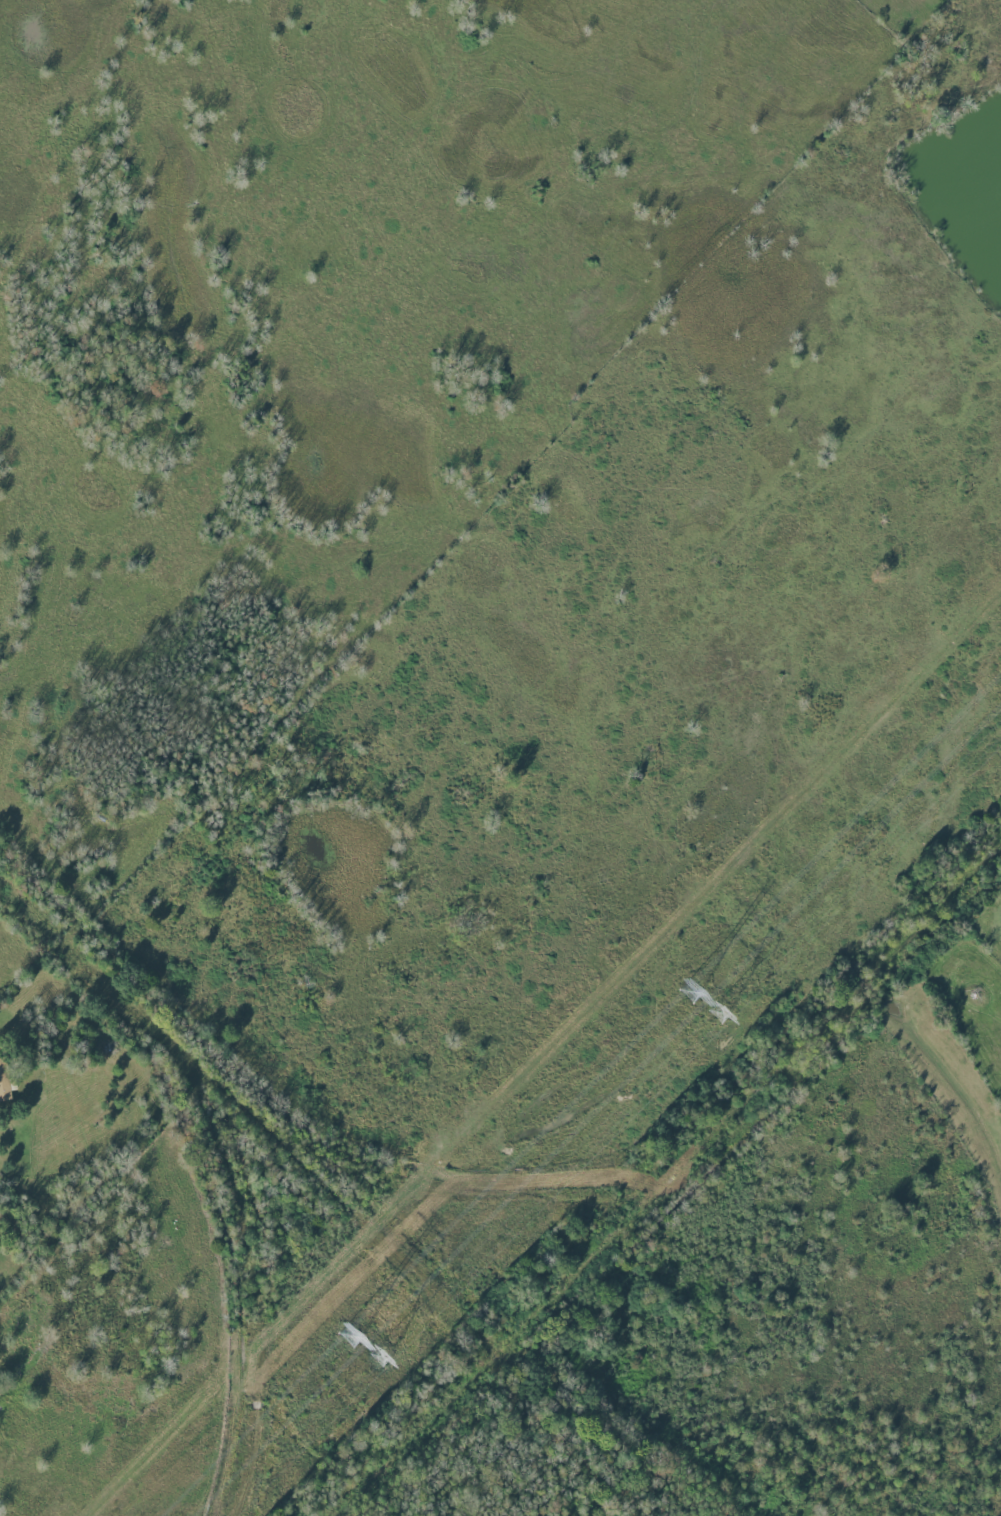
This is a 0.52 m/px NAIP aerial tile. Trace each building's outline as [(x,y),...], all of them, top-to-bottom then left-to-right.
[(8,1100),(6,1057),(0,1057),(0,1101),(8,1100)]
